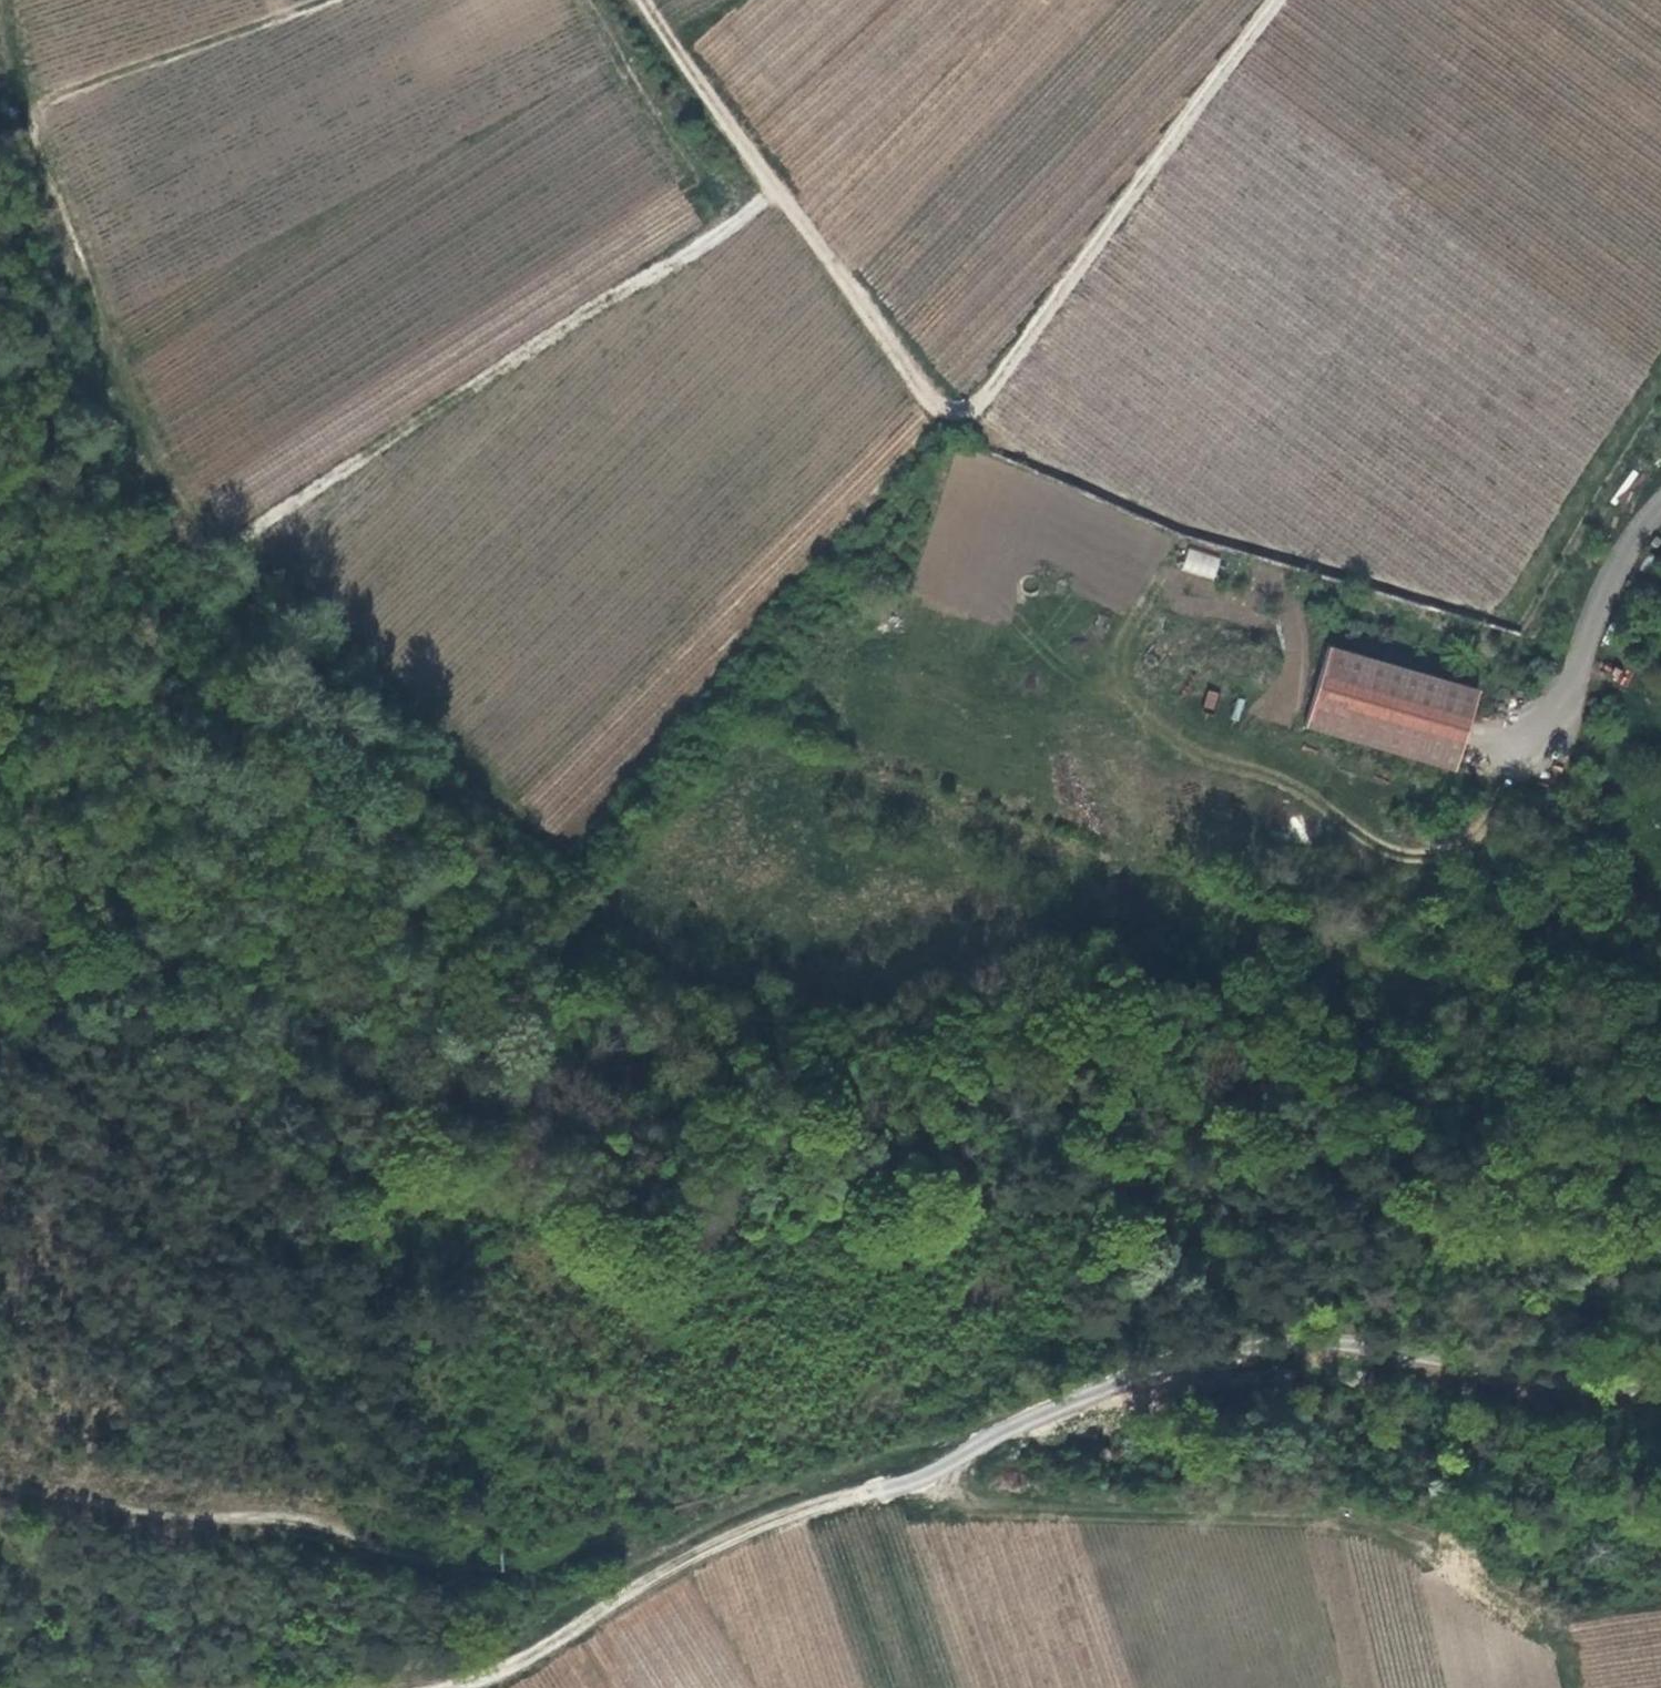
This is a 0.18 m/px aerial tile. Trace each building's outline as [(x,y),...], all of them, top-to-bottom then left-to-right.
[(1188,547),(1181,569),(1215,580),(1222,557),(1188,547)] [(1455,772),(1477,692),(1322,648),(1299,727),(1455,772)]
